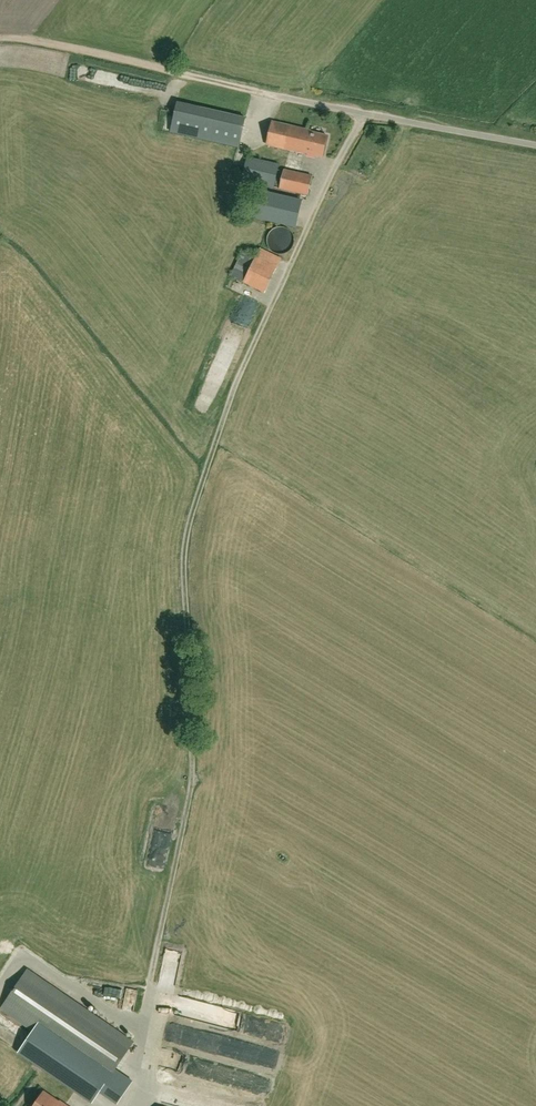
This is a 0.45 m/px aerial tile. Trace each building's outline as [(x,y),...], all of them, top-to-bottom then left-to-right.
[(177,102),(170,131),(239,147),(245,118),(177,102)] [(322,156),(326,136),(309,132),(310,131),(271,121),(265,144),(304,153),(305,152),(322,156)] [(306,195),(311,176),(283,170),(283,171),(277,170),(278,164),(246,157),(241,180),(306,195)] [(294,227),(301,201),(257,190),(251,216),(294,227)] [(256,257),(243,251),(231,276),(265,292),(281,257),(260,247),(256,257)] [(237,310),(249,318),(258,305),(246,297),(237,310)] [(238,347),(241,334),(226,330),(223,344),(238,347)] [(158,902),(168,861),(152,857),(142,899),(158,902)] [(118,1101),(132,1080),(115,1068),(133,1043),(29,970),(3,1008),(34,1029),(19,1051),(38,1064),(92,1102),(101,1089),(118,1101)] [(116,998),(118,991),(111,988),(109,996),(116,998)] [(59,1101),(59,1102),(44,1091),(34,1105),(67,1105),(59,1101)]
